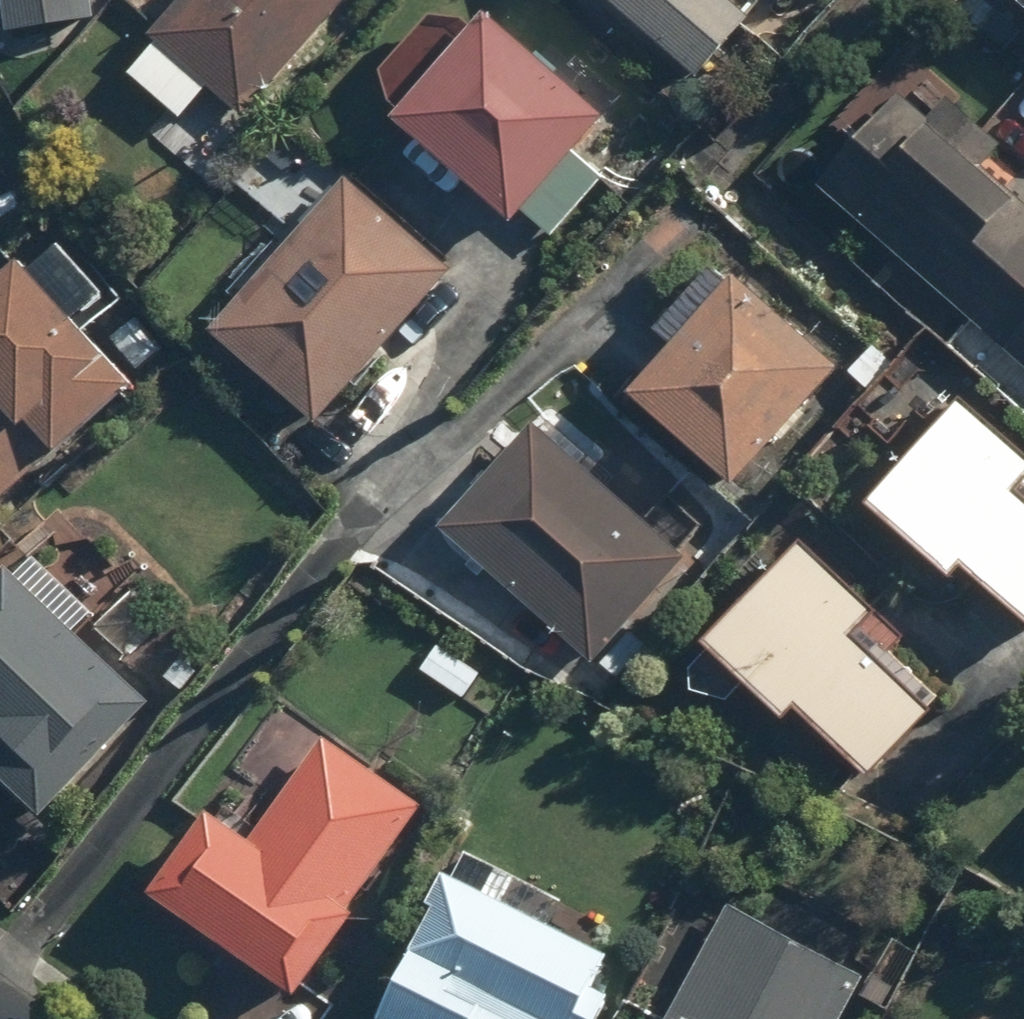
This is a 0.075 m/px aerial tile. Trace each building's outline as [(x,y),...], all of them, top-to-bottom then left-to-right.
[(89,27),(85,0),(0,0),(0,42),(89,27)] [(239,128),(348,0),(175,0),(138,43),(147,50),(118,84),(171,129),(200,95),(239,128)] [(687,86),(742,25),(715,0),(591,0),(687,86)] [(805,17),(818,0),(782,0),(805,17)] [(993,13),(978,0),(971,0),(953,21),(996,60),(1018,35),(1023,41),(1023,0),(1004,0),(993,13)] [(501,236),(598,116),(548,76),(538,88),(469,32),(455,49),(418,19),(366,84),(394,107),(373,133),(501,236)] [(1001,156),(938,105),(917,130),(884,104),(808,199),(1023,374),(1023,216),(981,181),(1001,156)] [(341,182),(201,338),(304,431),(444,274),(341,182)] [(118,394),(6,272),(0,277),(0,503),(118,394)] [(611,408),(649,444),(613,482),(651,517),(670,496),(713,536),(692,558),(710,574),(775,505),(741,474),(826,382),(723,287),(714,296),(698,281),(640,344),(656,359),(611,408)] [(132,316),(103,341),(133,376),(162,351),(132,316)] [(586,674),(678,566),(580,483),(606,453),(548,403),(430,541),(586,674)] [(935,593),(949,577),(1023,646),(1023,474),(953,409),(853,518),(935,593)] [(36,514),(0,551),(0,816),(23,838),(140,716),(66,645),(84,626),(22,567),(55,532),(36,514)] [(775,711),(851,790),(920,724),(844,645),(864,626),(793,553),(689,652),(760,726),(775,711)] [(124,598),(84,636),(116,669),(156,631),(124,598)] [(478,674),(431,647),(414,678),(461,704),(478,674)] [(277,1014),(418,818),(318,745),(240,854),(193,820),(129,908),(277,1014)] [(613,995),(591,983),(601,965),(444,880),(368,1018),(600,1018),(613,995)] [(663,1018),(841,1018),(859,987),(721,912),(663,1018)]
